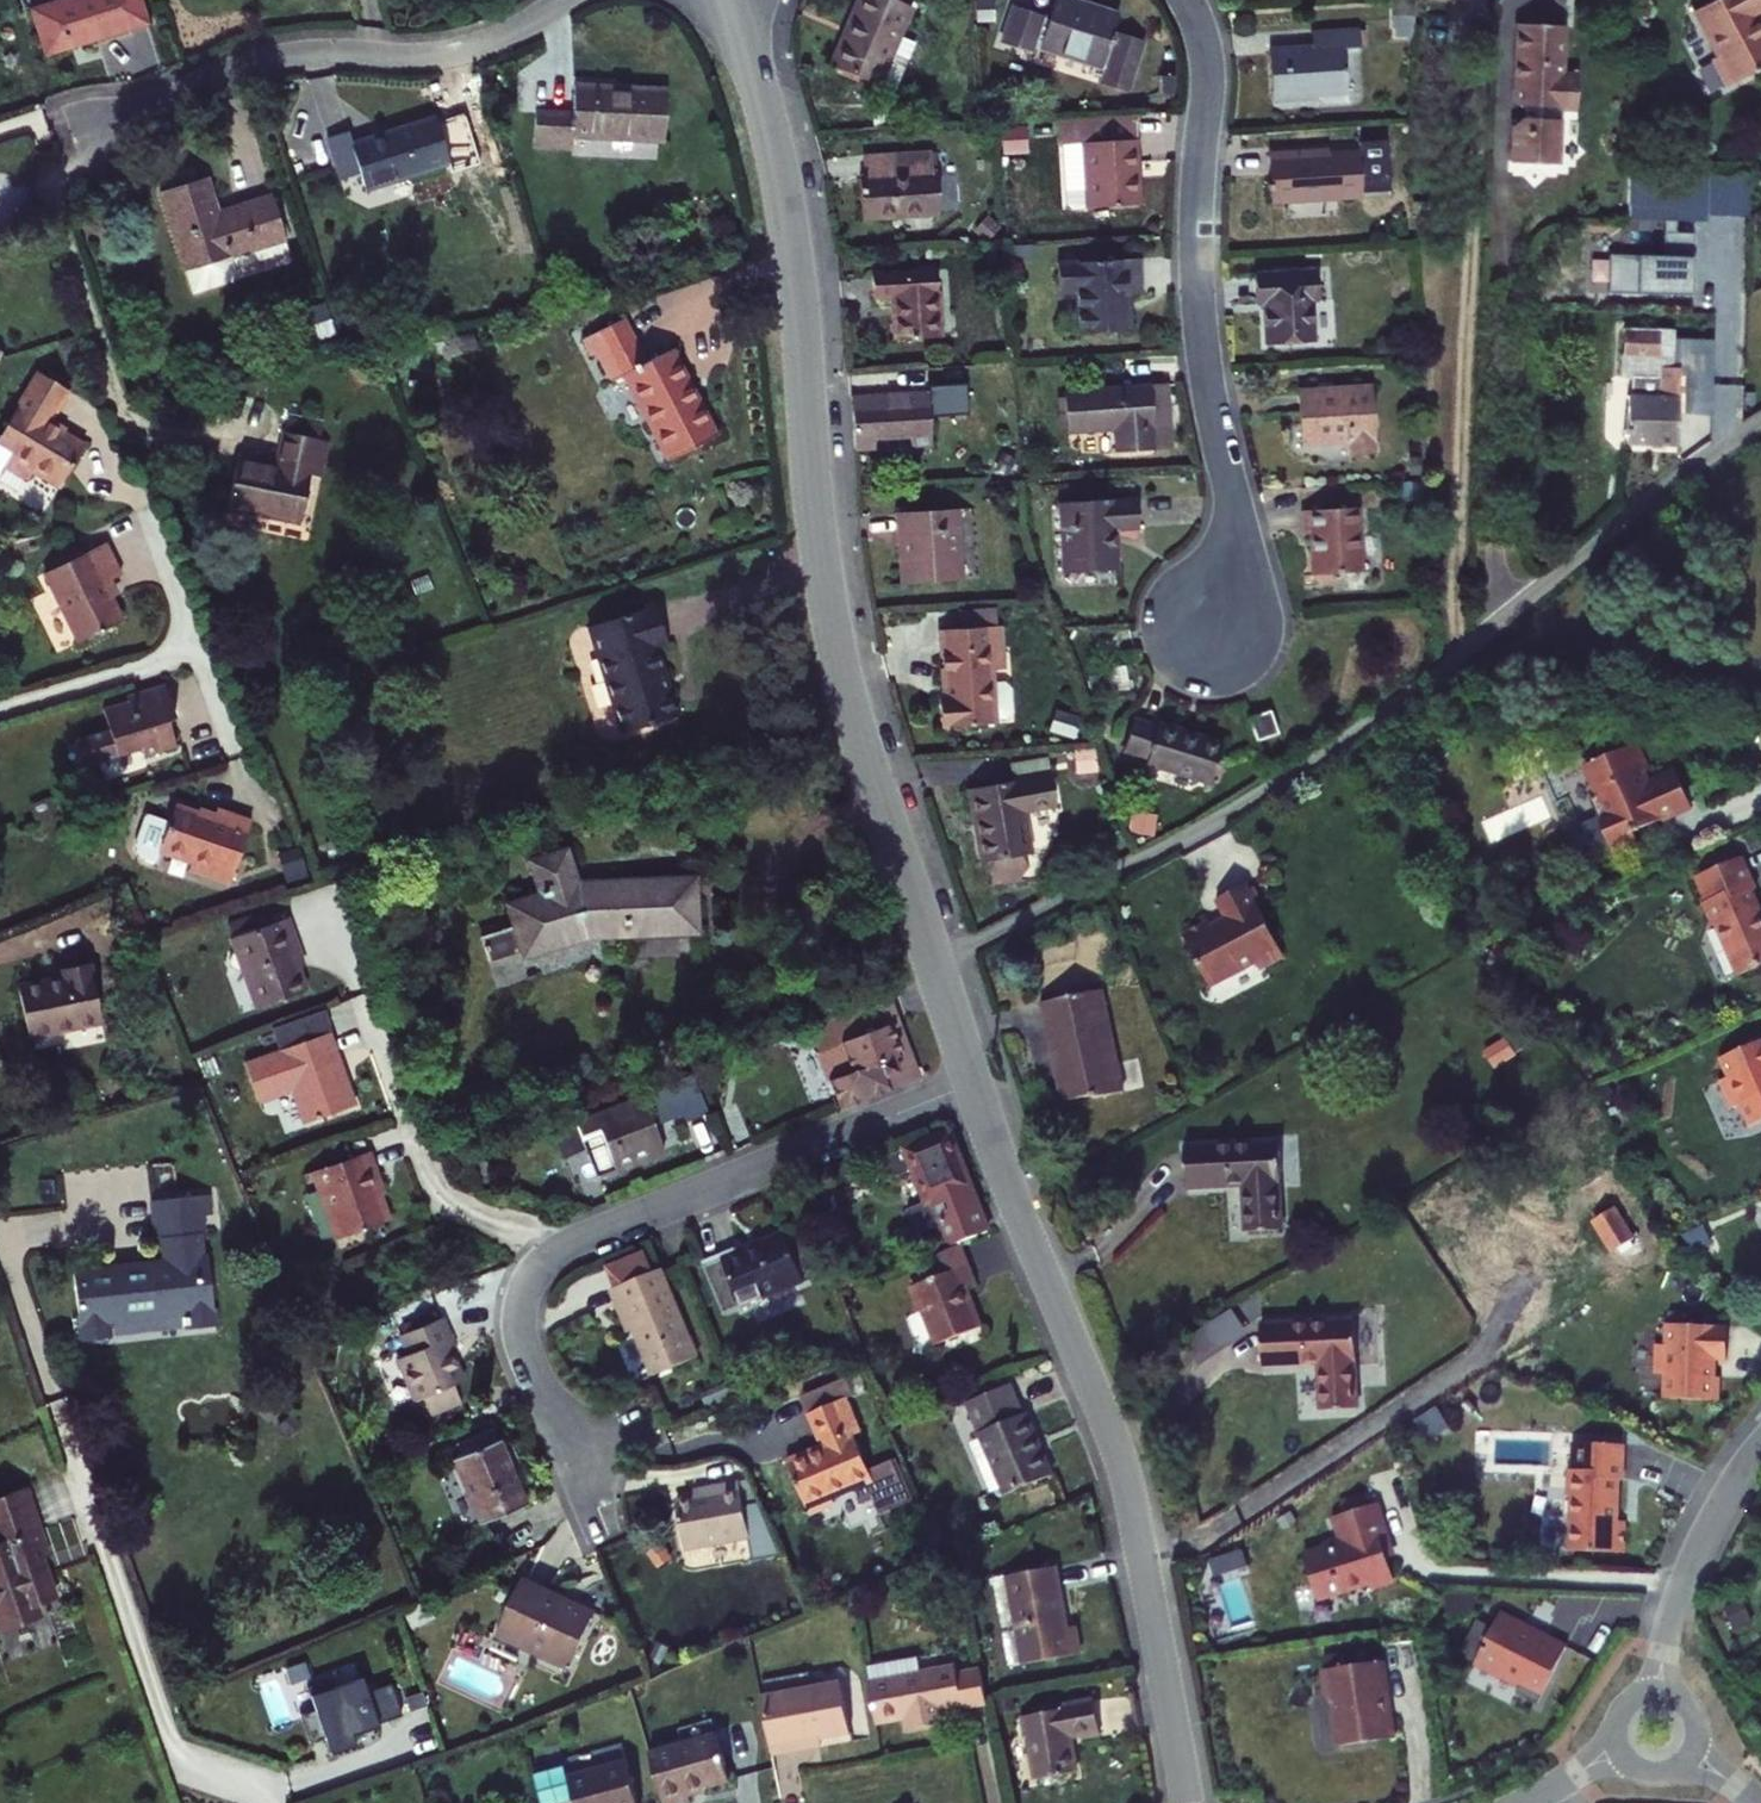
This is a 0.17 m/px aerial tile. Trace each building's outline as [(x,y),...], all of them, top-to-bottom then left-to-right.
[(22,10),(36,55),(138,24),(130,0),(52,0),(22,10)] [(901,0),(869,0),(841,66),(886,87),(919,7),(901,0)] [(1018,6),(1005,42),(1037,53),(1040,43),(1112,68),(1107,84),(1131,92),(1149,41),(1124,33),(1124,36),(1119,35),(1125,17),(1072,0),(1061,0),(1054,23),(1048,21),(1049,16),(1018,6)] [(1717,62),(1710,66),(1723,93),(1760,74),(1760,32),(1756,22),(1760,19),(1760,0),(1725,0),(1694,15),(1717,62)] [(1567,21),(1518,18),(1515,95),(1519,100),(1527,100),(1526,112),(1522,112),(1514,121),(1512,155),(1560,157),(1562,104),(1576,105),(1577,65),(1564,65),(1567,21)] [(1314,49),(1273,51),(1275,98),(1322,95),(1322,101),(1352,99),(1349,48),(1362,47),(1361,29),(1313,31),(1314,49)] [(565,125),(530,126),(529,162),(566,162),(566,150),(657,147),(657,96),(564,97),(565,125)] [(1142,116),(1065,121),(1067,147),(1090,145),(1094,208),(1148,205),(1142,116)] [(337,146),(317,152),(329,195),(350,189),(355,207),(440,181),(425,130),(340,155),(337,146)] [(1306,150),(1260,153),(1263,200),(1354,193),(1351,152),(1306,155),(1306,150)] [(938,152),(871,157),(872,175),(866,175),(868,216),(945,211),(943,171),(939,171),(938,152)] [(193,190),(151,203),(181,304),(187,303),(185,299),(221,288),(227,277),(279,261),(265,207),(204,226),(193,190)] [(1732,196),(1618,191),(1615,236),(1689,239),(1690,233),(1732,233),(1732,196)] [(1152,256),(1072,261),(1073,292),(1089,290),(1092,331),(1144,329),(1142,292),(1154,292),(1152,256)] [(1321,268),(1259,273),(1261,303),(1267,302),(1270,344),(1318,341),(1315,299),(1322,299),(1321,268)] [(880,276),(881,296),(900,294),(902,340),(947,336),(943,271),(880,276)] [(609,328),(570,349),(578,366),(583,363),(599,393),(610,387),(656,472),(705,446),(660,359),(634,373),(609,328)] [(1658,347),(1610,345),(1607,411),(1613,411),(1611,458),(1661,461),(1666,384),(1657,384),(1658,347)] [(1174,387),(1071,393),(1073,432),(1121,430),(1122,451),(1177,448),(1174,387)] [(1374,387),(1302,392),(1306,446),(1352,443),(1352,454),(1378,452),(1374,387)] [(935,389),(858,397),(863,453),(885,451),(883,435),(918,432),(919,447),(940,445),(935,389)] [(20,393),(0,426),(0,496),(9,501),(15,492),(42,508),(67,468),(31,447),(52,413),(20,393)] [(313,453),(269,445),(262,482),(221,475),(213,524),(287,537),(295,487),(307,489),(313,453)] [(1119,499),(1067,503),(1071,572),(1124,568),(1123,529),(1147,527),(1146,500),(1119,502),(1119,499)] [(1361,507),(1307,510),(1308,549),(1315,549),(1316,581),(1365,579),(1361,507)] [(967,510),(910,515),(913,558),(907,559),(909,586),(967,581),(965,531),(968,530),(967,510)] [(109,581),(94,552),(33,582),(67,651),(110,630),(99,608),(107,604),(99,587),(109,581)] [(985,630),(950,632),(954,698),(949,698),(951,726),(1004,723),(1003,720),(1015,720),(1021,714),(1019,690),(1013,685),(1001,685),(1001,668),(1013,667),(1009,609),(984,611),(985,630)] [(652,618),(567,644),(583,695),(601,688),(620,747),(674,730),(652,661),(665,657),(652,618)] [(165,733),(155,698),(117,710),(118,714),(93,722),(99,742),(64,752),(73,778),(131,761),(134,769),(165,760),(158,735),(165,733)] [(1276,711),(1253,717),(1259,740),(1282,733),(1276,711)] [(1139,715),(1126,747),(1150,755),(1149,759),(1214,779),(1227,741),(1139,715)] [(1640,744),(1586,768),(1606,814),(1599,818),(1614,854),(1639,843),(1635,834),(1693,808),(1678,776),(1657,785),(1640,744)] [(1061,776),(979,790),(992,862),(998,861),(1002,884),(1027,880),(1037,865),(1035,854),(1041,853),(1034,811),(1066,806),(1061,776)] [(159,835),(138,828),(131,852),(131,857),(132,862),(135,865),(139,868),(147,871),(149,862),(183,873),(181,881),(221,894),(241,829),(206,818),(203,828),(165,816),(159,835)] [(1696,878),(1707,903),(1703,905),(1711,921),(1716,923),(1739,977),(1760,968),(1760,906),(1755,892),(1758,891),(1743,858),(1696,878)] [(563,859),(527,870),(537,902),(504,912),(519,966),(589,945),(693,934),(688,881),(574,892),(563,859)] [(1273,958),(1239,892),(1212,906),(1221,923),(1206,931),(1203,925),(1176,939),(1204,993),(1247,970),(1259,975),(1266,970),(1271,970),(1273,958)] [(276,929),(220,948),(244,1018),(294,1000),(286,977),(292,974),(276,929)] [(62,995),(17,1002),(25,1050),(99,1038),(88,978),(60,984),(62,995)] [(1095,985),(1036,1000),(1061,1098),(1090,1091),(1091,1095),(1120,1088),(1095,985)] [(799,1037),(828,1118),(907,1088),(877,1007),(799,1037)] [(311,1020),(272,1033),(280,1054),(235,1069),(248,1107),(280,1096),(291,1130),(342,1113),(311,1020)] [(1720,1060),(1729,1079),(1720,1083),(1732,1110),(1740,1107),(1750,1129),(1760,1124),(1760,1042),(1720,1060)] [(688,1080),(666,1089),(679,1124),(702,1117),(688,1080)] [(638,1098),(554,1130),(574,1184),(659,1152),(638,1098)] [(962,1248),(991,1235),(952,1132),(888,1157),(897,1178),(915,1171),(927,1204),(906,1212),(917,1239),(946,1227),(956,1250),(962,1248)] [(1280,1146),(1187,1149),(1188,1189),(1240,1188),(1242,1236),(1276,1235),(1275,1186),(1281,1186),(1280,1146)] [(358,1159),(301,1178),(322,1245),(374,1228),(366,1203),(372,1201),(358,1159)] [(1616,1253),(1641,1239),(1623,1206),(1598,1220),(1616,1253)] [(208,1228),(206,1207),(147,1213),(151,1251),(157,1250),(160,1275),(96,1282),(96,1276),(68,1279),(74,1331),(67,1331),(69,1351),(75,1350),(76,1353),(105,1350),(103,1332),(180,1324),(180,1329),(176,1330),(177,1338),(181,1337),(181,1342),(209,1339),(202,1270),(197,1271),(194,1248),(200,1247),(198,1229),(208,1228)] [(979,1288),(962,1248),(956,1250),(935,1259),(945,1282),(915,1295),(926,1319),(928,1318),(942,1351),(986,1332),(969,1292),(979,1288)] [(728,1267),(726,1263),(690,1278),(712,1332),(793,1298),(772,1249),(728,1267)] [(647,1276),(599,1295),(616,1339),(624,1336),(641,1380),(683,1364),(647,1276)] [(1728,1325),(1665,1323),(1664,1343),(1656,1343),(1655,1373),(1663,1373),(1663,1397),(1719,1399),(1720,1376),(1715,1376),(1716,1359),(1727,1359),(1728,1325)] [(1349,1325),(1260,1327),(1261,1363),(1315,1362),(1318,1412),(1347,1410),(1344,1359),(1351,1358),(1349,1325)] [(444,1362),(432,1332),(391,1349),(398,1366),(389,1370),(407,1413),(415,1410),(423,1429),(452,1417),(444,1398),(451,1395),(439,1364),(444,1362)] [(992,1394),(958,1409),(961,1417),(956,1419),(993,1509),(1043,1488),(1018,1428),(1013,1430),(1001,1399),(995,1402),(992,1394)] [(783,1477),(802,1529),(828,1519),(825,1513),(867,1497),(850,1451),(854,1450),(841,1416),(805,1430),(818,1464),(783,1477)] [(1624,1443),(1573,1441),(1572,1468),(1568,1468),(1567,1486),(1571,1490),(1569,1549),(1624,1551),(1625,1520),(1614,1519),(1615,1509),(1617,1506),(1618,1503),(1617,1500),(1615,1497),(1616,1479),(1623,1479),(1624,1443)] [(486,1454),(443,1472),(470,1536),(513,1518),(486,1454)] [(0,1494),(0,1627),(32,1616),(28,1605),(48,1598),(33,1558),(42,1555),(19,1488),(0,1494)] [(1361,1490),(1338,1498),(1342,1511),(1330,1515),(1338,1536),(1321,1542),(1323,1547),(1303,1553),(1317,1596),(1369,1579),(1371,1586),(1395,1578),(1387,1553),(1394,1551),(1377,1499),(1365,1503),(1361,1490)] [(682,1500),(666,1503),(668,1512),(684,1509),(682,1500)] [(691,1520),(655,1528),(666,1575),(729,1561),(717,1505),(689,1511),(691,1520)] [(1226,1572),(1252,1564),(1247,1550),(1221,1558),(1226,1572)] [(1247,1577),(1226,1580),(1231,1621),(1252,1618),(1247,1577)] [(595,1612),(526,1579),(499,1640),(570,1670),(595,1612)] [(1042,1583),(994,1591),(1009,1680),(1066,1670),(1061,1641),(1052,1643),(1042,1583)] [(1525,1623),(1501,1610),(1476,1658),(1521,1681),(1516,1691),(1537,1702),(1566,1648),(1524,1626),(1525,1623)] [(1384,1660),(1322,1668),(1333,1745),(1395,1737),(1384,1660)] [(301,1717),(311,1746),(326,1741),(332,1758),(358,1749),(354,1738),(380,1729),(379,1726),(403,1718),(392,1686),(368,1694),(364,1681),(337,1690),(334,1680),(308,1689),(316,1712),(301,1717)] [(892,1687),(855,1693),(865,1751),(894,1746),(897,1757),(936,1750),(934,1739),(976,1731),(969,1696),(946,1701),(944,1693),(894,1702),(892,1687)] [(831,1696),(752,1710),(762,1767),(811,1759),(810,1752),(841,1747),(831,1696)] [(1050,1725),(1009,1732),(1013,1754),(1016,1754),(1023,1796),(1064,1789),(1058,1753),(1069,1751),(1070,1757),(1088,1754),(1082,1715),(1049,1721),(1050,1725)] [(652,1749),(666,1802),(670,1802),(694,1797),(693,1793),(710,1788),(709,1783),(732,1777),(720,1730),(652,1749)] [(577,1773),(630,1753),(625,1741),(572,1760),(577,1773)] [(542,1785),(547,1802),(559,1802),(577,1798),(578,1802),(639,1802),(627,1761),(542,1785)]
